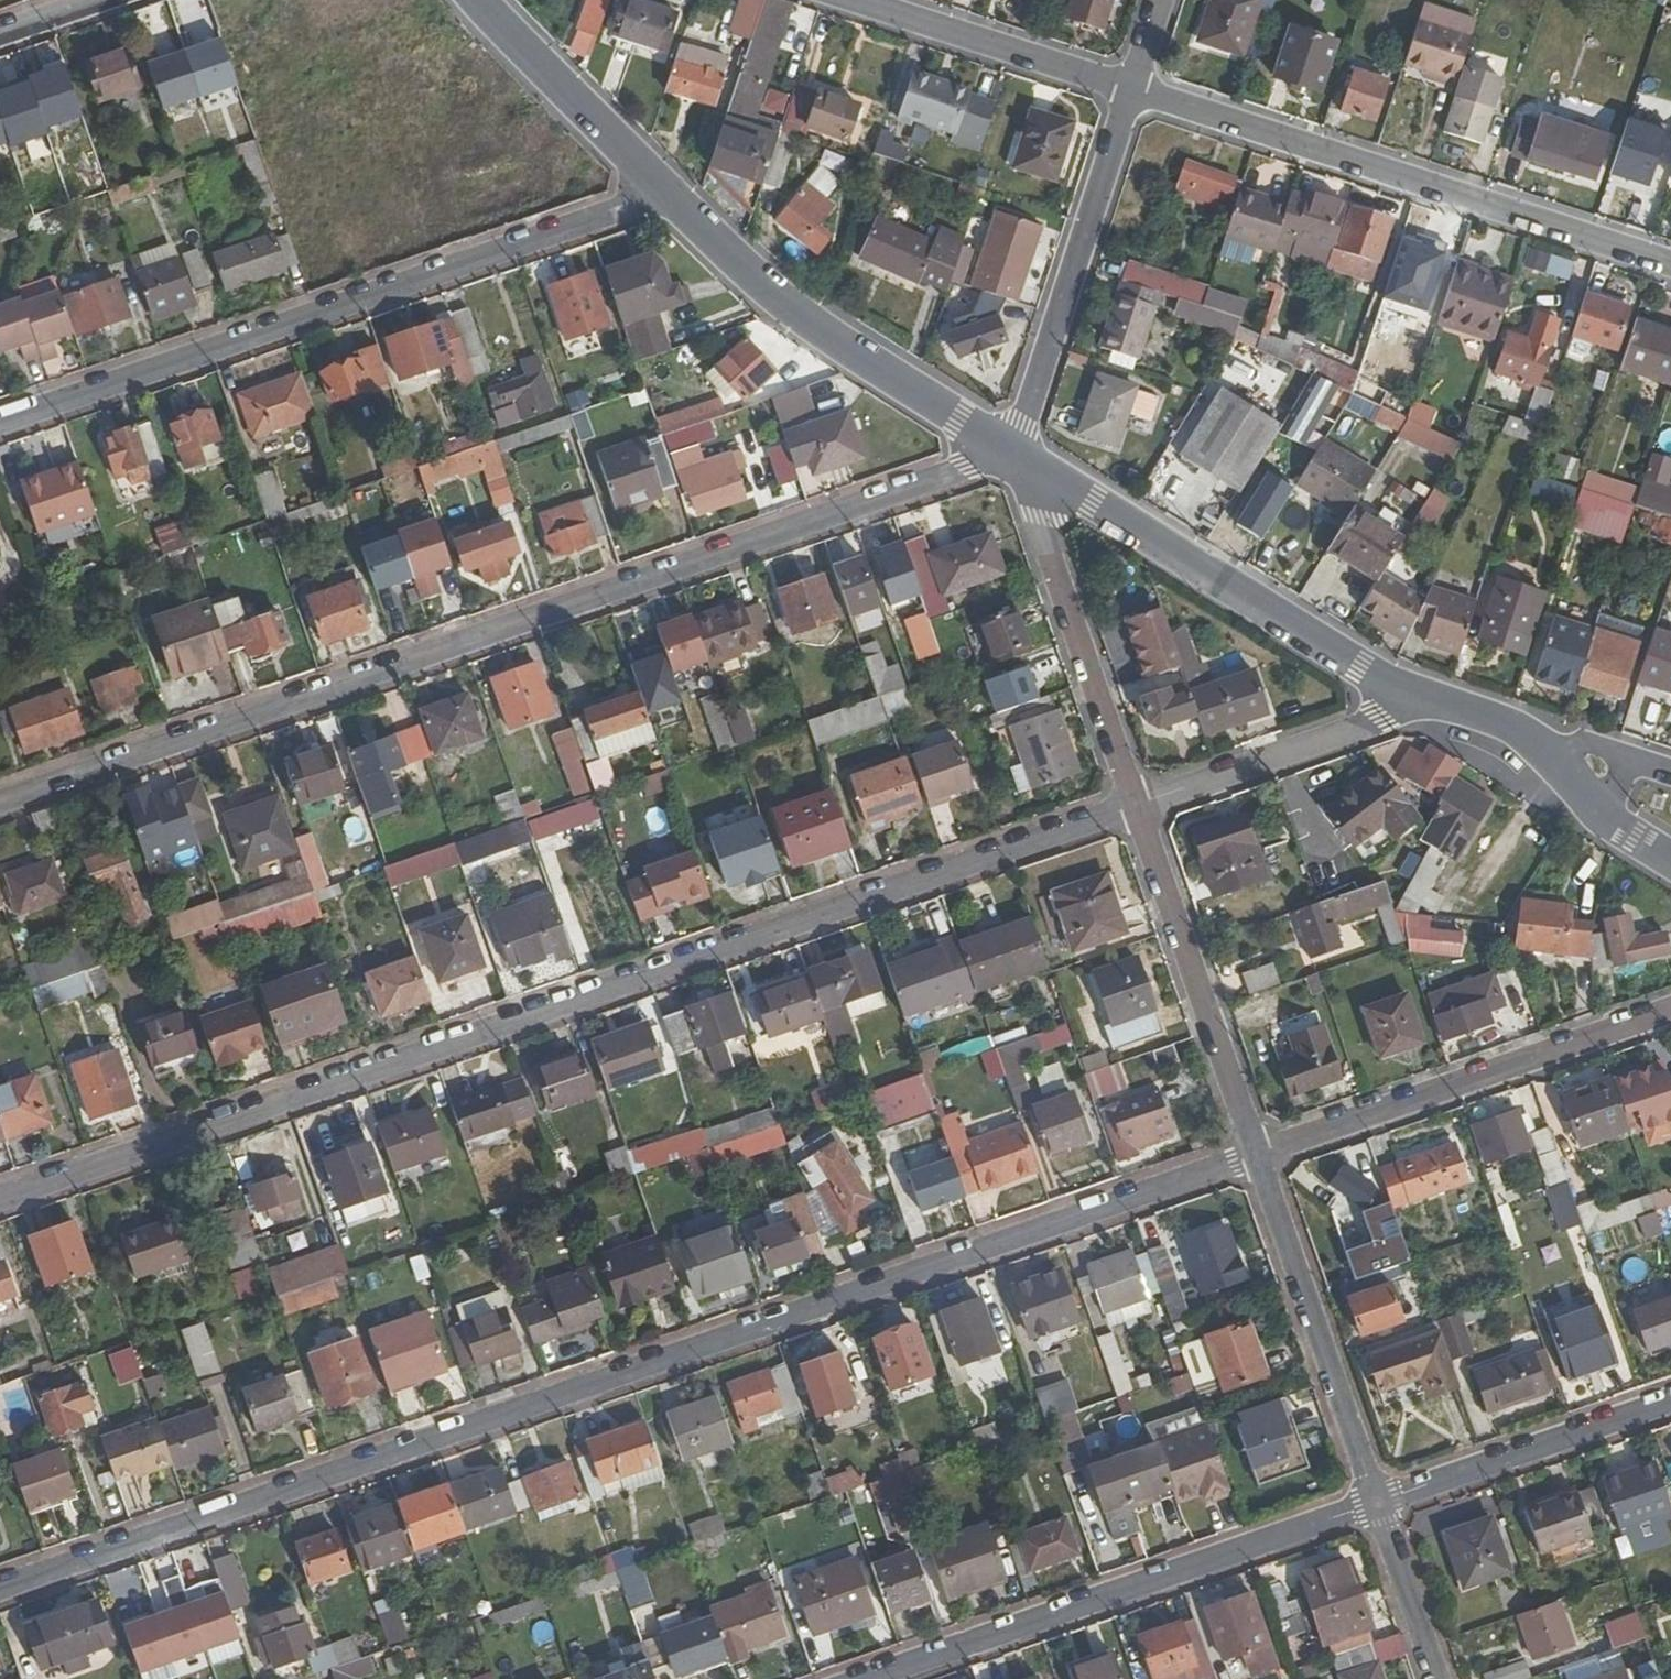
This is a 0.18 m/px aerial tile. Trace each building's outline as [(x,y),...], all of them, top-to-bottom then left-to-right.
[(575,30),(595,37),(607,0),(606,0),(585,0),(575,30)] [(611,32),(660,49),(672,12),(634,0),(622,0),(611,32)] [(705,165),(751,207),(759,182),(772,143),(741,133),(785,0),(758,0),(748,32),(705,165)] [(726,25),(748,32),(758,0),(735,0),(726,25)] [(1065,14),(1101,26),(1110,0),(1069,0),(1065,14)] [(1203,42),(1246,57),(1265,0),(1218,0),(1203,42)] [(1422,20),(1407,65),(1426,72),(1440,77),(1439,83),(1456,88),(1473,39),(1422,20)] [(1291,28),(1275,78),(1322,93),(1337,43),(1291,28)] [(220,37),(184,49),(200,96),(236,83),(220,37)] [(677,43),(663,87),(708,102),(722,58),(677,43)] [(184,49),(148,61),(164,108),(200,96),(184,49)] [(127,52),(85,66),(97,101),(138,87),(127,52)] [(65,63),(30,75),(31,79),(47,128),(83,116),(65,63)] [(1468,67),(1446,129),(1481,141),(1503,78),(1468,67)] [(1354,71),(1342,108),(1375,119),(1387,81),(1354,71)] [(966,89),(913,72),(899,114),(952,131),(950,136),(978,146),(993,100),(965,92),(966,89)] [(1426,72),(1425,78),(1439,83),(1440,77),(1426,72)] [(31,79),(0,89),(0,116),(10,145),(11,148),(49,135),(47,128),(31,79)] [(792,80),(776,131),(792,136),(800,139),(805,123),(843,136),(847,124),(854,127),(861,103),(792,80)] [(767,87),(761,106),(781,112),(787,93),(767,87)] [(1027,109),(1009,165),(1050,179),(1068,122),(1027,109)] [(1527,111),(1513,152),(1529,157),(1528,159),(1577,175),(1579,169),(1598,175),(1607,150),(1588,144),(1592,132),(1527,111)] [(0,116),(0,148),(10,145),(0,116)] [(1668,131),(1630,118),(1611,174),(1649,187),(1668,131)] [(772,143),(759,182),(775,187),(792,136),(776,131),(772,143)] [(1592,132),(1588,144),(1607,150),(1611,137),(1592,132)] [(878,133),(873,152),(903,160),(908,141),(878,133)] [(1191,163),(1180,193),(1237,212),(1245,188),(1247,182),(1191,163)] [(809,183),(777,221),(801,241),(833,204),(827,199),(842,182),(824,166),(809,183)] [(1579,169),(1577,175),(1596,181),(1598,175),(1579,169)] [(154,188),(150,176),(134,182),(135,184),(108,193),(111,202),(154,188)] [(1237,212),(1229,237),(1274,252),(1280,234),(1290,204),(1245,188),(1237,212)] [(1290,204),(1280,234),(1331,252),(1346,205),(1310,192),(1308,198),(1294,193),(1290,204)] [(0,205),(0,228),(14,223),(8,202),(0,205)] [(1351,203),(1333,258),(1346,263),(1349,254),(1378,263),(1392,217),(1351,203)] [(993,210),(970,285),(1000,295),(1014,300),(1039,224),(993,210)] [(871,214),(855,253),(916,278),(918,273),(947,285),(949,278),(960,244),(963,234),(937,224),(932,239),(871,214)] [(0,228),(0,239),(18,233),(14,223),(0,228)] [(1414,226),(1401,267),(1440,280),(1452,239),(1414,226)] [(282,271),(297,266),(285,231),(270,236),(282,271)] [(270,236),(211,256),(222,291),(282,271),(270,236)] [(171,240),(129,254),(131,261),(174,247),(171,240)] [(960,244),(949,278),(960,282),(971,247),(960,244)] [(149,314),(191,300),(174,247),(131,261),(149,314)] [(197,292),(212,287),(199,247),(183,253),(197,292)] [(1528,247),(1523,266),(1542,271),(1547,252),(1528,247)] [(1544,253),(1539,270),(1568,278),(1573,261),(1544,253)] [(594,269),(597,280),(634,267),(630,257),(594,269)] [(617,337),(624,358),(658,346),(646,312),(681,300),(675,284),(662,289),(652,260),(634,267),(597,280),(617,337)] [(1125,279),(1161,291),(1184,299),(1206,306),(1211,289),(1131,262),(1125,279)] [(1457,265),(1440,320),(1497,336),(1510,290),(1474,279),(1476,271),(1457,265)] [(1474,279),(1510,290),(1513,282),(1476,271),(1474,279)] [(1434,297),(1438,284),(1413,275),(1409,287),(1434,297)] [(576,291),(558,315),(571,332),(597,324),(581,276),(569,280),(575,286),(574,288),(576,291)] [(1125,279),(1101,346),(1109,348),(1131,356),(1138,358),(1161,291),(1125,279)] [(574,288),(569,281),(546,288),(564,339),(572,337),(557,316),(558,315),(576,291),(574,288)] [(73,332),(75,337),(129,319),(122,296),(101,303),(96,287),(62,299),(73,332)] [(957,320),(959,326),(951,329),(961,354),(1002,339),(993,315),(1000,295),(980,289),(971,314),(957,320)] [(1211,289),(1206,306),(1241,318),(1246,301),(1211,289)] [(23,303),(38,345),(39,350),(55,344),(53,339),(73,332),(62,299),(60,291),(23,303)] [(1584,292),(1571,333),(1616,348),(1630,307),(1584,292)] [(20,346),(22,350),(38,345),(23,303),(21,299),(0,306),(0,352),(20,346)] [(1184,299),(1179,314),(1237,334),(1238,331),(1241,318),(1206,306),(1184,299)] [(149,314),(151,320),(193,306),(191,300),(149,314)] [(449,317),(447,312),(433,317),(435,325),(386,342),(399,380),(424,371),(426,375),(437,371),(435,368),(450,363),(459,389),(472,384),(465,364),(449,317)] [(465,312),(449,317),(465,364),(481,359),(465,312)] [(1508,334),(1495,372),(1536,385),(1556,321),(1535,315),(1526,340),(1508,334)] [(1618,370),(1670,387),(1670,332),(1634,320),(1618,370)] [(1236,339),(1257,349),(1260,341),(1238,331),(1237,334),(1236,339)] [(708,355),(738,387),(764,365),(735,332),(708,355)] [(1226,355),(1258,370),(1267,353),(1257,349),(1236,339),(1226,355)] [(1267,353),(1295,367),(1298,358),(1260,341),(1257,349),(1267,353)] [(388,384),(375,347),(357,353),(334,361),(336,367),(320,372),(330,403),(345,398),(369,390),(388,384)] [(1109,348),(1106,361),(1127,367),(1131,356),(1109,348)] [(1298,358),(1295,367),(1316,376),(1324,359),(1301,348),(1298,358)] [(568,417),(562,401),(552,404),(537,357),(520,363),(525,378),(496,388),(502,404),(492,408),(498,427),(551,409),(555,422),(568,417)] [(1098,375),(1078,433),(1116,446),(1127,413),(1135,390),(1135,388),(1098,375)] [(1316,376),(1284,434),(1302,444),(1335,385),(1316,376)] [(251,436),(309,416),(297,378),(239,398),(251,436)] [(1202,394),(1168,447),(1238,491),(1280,423),(1210,380),(1202,394)] [(1536,385),(1524,422),(1542,428),(1553,391),(1536,385)] [(762,399),(770,423),(803,411),(795,388),(779,393),(762,399)] [(1372,388),(1366,399),(1382,406),(1387,395),(1372,388)] [(1158,398),(1135,390),(1127,413),(1151,421),(1158,398)] [(583,394),(562,401),(568,417),(583,412),(588,410),(583,394)] [(712,398),(645,421),(650,437),(657,434),(683,426),(717,414),(712,398)] [(206,406),(180,414),(182,420),(170,424),(185,469),(202,463),(203,468),(224,461),(206,406)] [(583,412),(568,417),(572,429),(578,445),(592,440),(583,412)] [(568,417),(555,422),(492,443),(496,455),(572,429),(568,417)] [(1510,417),(1503,433),(1536,445),(1542,428),(1524,422),(1510,417)] [(776,440),(788,475),(803,469),(807,481),(856,463),(841,418),(776,440)] [(165,470),(149,423),(102,439),(114,475),(126,471),(134,494),(153,487),(149,476),(165,470)] [(657,434),(670,472),(696,464),(683,426),(657,434)] [(1324,440),(1296,485),(1348,517),(1359,500),(1376,472),(1324,440)] [(496,455),(492,443),(417,469),(421,480),(457,468),(481,460),(484,469),(487,480),(503,475),(496,455)] [(652,468),(639,443),(595,458),(613,511),(647,500),(645,496),(671,487),(652,468)] [(1636,506),(1657,511),(1651,534),(1670,539),(1670,482),(1668,482),(1670,472),(1670,457),(1650,452),(1636,506)] [(390,479),(417,469),(413,458),(384,467),(388,479),(390,479)] [(481,460),(457,468),(460,477),(484,469),(481,460)] [(94,512),(78,466),(20,484),(35,531),(94,512)] [(678,477),(685,497),(698,510),(740,496),(732,474),(704,484),(699,469),(678,477)] [(1608,478),(1602,495),(1634,505),(1639,488),(1608,478)] [(394,490),(390,479),(388,479),(342,495),(346,506),(394,490)] [(1567,484),(1557,513),(1572,517),(1581,489),(1567,484)] [(1581,489),(1572,517),(1570,524),(1590,531),(1595,511),(1629,522),(1634,505),(1602,495),(1581,489)] [(608,534),(596,498),(555,511),(558,518),(541,524),(552,558),(594,543),(593,539),(608,534)] [(382,549),(384,548),(430,532),(419,500),(382,512),(383,515),(371,519),(382,549)] [(1348,517),(1328,549),(1379,581),(1382,575),(1405,538),(1376,521),(1380,513),(1359,500),(1348,517)] [(39,545),(99,527),(94,512),(35,531),(39,545)] [(156,531),(165,556),(191,547),(185,529),(182,523),(156,531)] [(191,547),(206,542),(200,524),(185,529),(191,547)] [(507,525),(455,542),(464,569),(478,564),(484,580),(508,572),(502,556),(516,551),(507,525)] [(968,538),(970,543),(972,550),(998,542),(993,530),(968,538)] [(929,535),(909,541),(910,542),(927,592),(934,613),(936,621),(956,614),(950,594),(1009,574),(998,542),(972,550),(970,543),(936,555),(929,535)] [(886,550),(896,578),(888,580),(896,603),(912,597),(927,592),(916,562),(910,542),(886,550)] [(364,555),(370,570),(382,566),(390,563),(384,548),(382,549),(364,555)] [(838,566),(859,626),(866,623),(863,613),(884,606),(867,557),(838,566)] [(370,570),(368,571),(386,623),(400,618),(382,566),(370,570)] [(357,583),(353,584),(348,569),(306,583),(310,597),(307,599),(322,642),(371,625),(357,583)] [(1379,581),(1362,608),(1377,618),(1398,632),(1395,636),(1407,644),(1421,615),(1427,602),(1382,575),(1379,581)] [(786,599),(812,630),(841,621),(826,578),(784,592),(786,599)] [(1500,579),(1488,619),(1533,633),(1545,594),(1500,579)] [(1427,602),(1421,615),(1436,620),(1444,593),(1432,589),(1427,602)] [(1436,620),(1428,646),(1462,656),(1479,604),(1478,604),(1444,593),(1436,620)] [(1134,667),(1139,681),(1183,666),(1172,634),(1159,594),(1121,607),(1141,666),(1134,667)] [(896,603),(897,607),(914,601),(912,597),(896,603)] [(755,649),(779,641),(765,599),(741,607),(740,604),(693,620),(709,665),(716,685),(749,674),(742,653),(755,649)] [(212,609),(227,653),(245,647),(250,662),(271,655),(268,648),(288,642),(278,613),(246,624),(238,600),(212,609)] [(792,633),(807,628),(782,602),(792,633)] [(175,675),(228,657),(227,653),(212,609),(210,604),(155,622),(175,675)] [(982,623),(996,664),(1029,653),(1015,611),(982,623)] [(687,613),(657,623),(664,649),(667,657),(670,668),(702,657),(687,613)] [(915,619),(926,650),(944,644),(936,621),(934,613),(915,619)] [(1373,623),(1395,636),(1398,632),(1377,618),(1373,623)] [(1575,692),(1578,683),(1587,653),(1595,630),(1555,618),(1536,681),(1575,692)] [(1488,619),(1480,641),(1526,655),(1533,633),(1488,619)] [(1587,653),(1578,683),(1620,696),(1637,642),(1595,628),(1595,630),(1587,653)] [(1183,666),(1186,673),(1198,669),(1185,630),(1172,634),(1183,666)] [(1638,679),(1670,690),(1670,636),(1654,630),(1638,679)] [(866,647),(883,697),(911,687),(903,666),(894,668),(885,641),(866,647)] [(629,660),(639,693),(645,711),(681,700),(670,668),(667,657),(664,649),(629,660)] [(508,728),(552,713),(535,664),(491,679),(508,728)] [(982,678),(991,712),(1038,699),(1028,665),(982,678)] [(125,670),(131,687),(142,683),(136,667),(125,670)] [(1136,685),(1149,723),(1159,730),(1197,716),(1180,669),(1136,685)] [(1186,673),(1192,692),(1205,688),(1198,669),(1186,673)] [(137,704),(131,687),(125,670),(93,682),(104,715),(137,704)] [(1192,692),(1206,732),(1269,712),(1256,672),(1205,688),(1192,692)] [(0,715),(0,728),(5,742),(21,736),(26,752),(60,741),(58,735),(81,728),(68,690),(27,704),(27,706),(0,715)] [(720,751),(737,745),(727,717),(718,691),(701,697),(720,751)] [(645,711),(639,693),(568,717),(571,726),(582,758),(595,794),(615,787),(603,757),(656,739),(645,711)] [(481,737),(467,694),(420,710),(434,753),(481,737)] [(1006,713),(1035,792),(1080,775),(1051,696),(1006,713)] [(815,744),(887,719),(870,699),(840,709),(845,722),(811,733),(815,744)] [(807,721),(811,733),(845,722),(840,709),(807,721)] [(727,717),(737,745),(754,739),(745,711),(727,717)] [(582,758),(571,726),(554,732),(575,794),(589,789),(578,759),(582,758)] [(425,757),(415,729),(350,751),(364,792),(370,811),(397,802),(386,770),(425,757)] [(949,794),(952,793),(976,785),(961,739),(916,754),(917,755),(947,793),(949,794)] [(300,807),(345,791),(331,749),(286,764),(300,807)] [(1400,775),(1443,803),(1458,780),(1463,772),(1432,752),(1425,761),(1413,754),(1400,775)] [(947,793),(917,755),(912,757),(920,782),(926,800),(947,793)] [(916,783),(920,782),(912,757),(907,758),(916,783)] [(922,802),(916,783),(907,758),(901,760),(851,778),(861,807),(866,821),(870,834),(892,827),(891,823),(888,813),(902,809),(922,802)] [(673,787),(666,770),(638,779),(645,797),(673,787)] [(1325,812),(1352,850),(1385,827),(1395,841),(1420,823),(1383,772),(1325,812)] [(1443,803),(1439,809),(1443,811),(1428,835),(1423,843),(1434,849),(1414,882),(1427,891),(1448,858),(1461,839),(1470,845),(1496,804),(1458,780),(1443,803)] [(194,782),(177,788),(178,790),(185,813),(188,821),(205,815),(202,807),(194,782)] [(146,790),(122,798),(144,863),(197,845),(196,843),(188,821),(185,813),(178,790),(158,797),(160,803),(152,806),(150,800),(146,790)] [(524,819),(515,792),(496,799),(505,825),(506,825),(524,819)] [(827,840),(846,834),(831,792),(775,812),(793,864),(831,851),(827,840)] [(947,793),(926,800),(928,806),(951,798),(950,796),(949,794),(947,793)] [(158,797),(150,800),(152,806),(160,803),(158,797)] [(245,870),(294,854),(277,800),(228,817),(245,870)] [(397,802),(370,811),(372,817),(399,807),(397,802)] [(531,835),(599,824),(596,803),(527,814),(531,835)] [(866,821),(861,807),(853,810),(862,837),(870,834),(866,821)] [(905,818),(902,809),(888,813),(891,823),(905,818)] [(47,810),(32,815),(40,839),(55,834),(47,810)] [(759,812),(709,828),(727,882),(776,866),(759,812)] [(213,837),(205,815),(188,821),(196,843),(213,837)] [(1192,836),(1213,897),(1264,881),(1242,819),(1192,836)] [(505,825),(480,834),(487,855),(513,846),(506,825),(505,825)] [(307,834),(295,838),(303,863),(313,892),(326,887),(307,834)] [(480,834),(454,843),(461,864),(487,855),(480,834)] [(1423,843),(1402,875),(1414,882),(1434,849),(1423,843)] [(111,881),(126,924),(145,917),(121,848),(83,861),(92,887),(111,881)] [(645,876),(625,883),(639,922),(660,914),(658,909),(672,904),(684,900),(692,903),(705,899),(708,892),(694,850),(643,868),(645,876)] [(21,911),(62,897),(50,861),(9,875),(21,911)] [(313,892),(303,863),(287,868),(292,882),(234,902),(240,917),(284,902),(313,892)] [(1096,880),(1103,901),(1113,898),(1106,877),(1096,880)] [(1051,895),(1070,949),(1072,952),(1126,933),(1113,898),(1103,901),(1096,880),(1051,895)] [(1296,913),(1313,961),(1343,950),(1333,920),(1390,900),(1384,881),(1319,904),(1296,913)] [(337,883),(326,887),(313,892),(316,901),(340,892),(337,883)] [(569,952),(550,895),(495,914),(513,966),(550,953),(552,959),(569,952)] [(240,917),(234,902),(218,908),(223,923),(240,917)] [(291,923),(284,902),(240,917),(223,923),(231,943),(291,923)] [(171,941),(223,923),(218,908),(217,903),(164,921),(171,941)] [(1520,903),(1517,946),(1593,953),(1592,936),(1593,935),(1595,925),(1573,923),(1575,908),(1520,903)] [(658,909),(660,914),(673,910),(672,904),(658,909)] [(1608,932),(1615,966),(1669,955),(1665,934),(1631,941),(1627,916),(1606,920),(1608,932)] [(438,980),(481,965),(465,917),(421,932),(438,980)] [(1385,922),(1394,946),(1406,942),(1397,918),(1385,922)] [(1047,965),(1031,919),(983,935),(986,945),(962,953),(975,990),(1047,965)] [(1429,931),(1427,951),(1461,954),(1463,936),(1429,931)] [(27,980),(31,989),(63,978),(100,965),(97,956),(96,952),(89,932),(68,940),(71,948),(22,965),(27,980)] [(1592,936),(1593,953),(1593,970),(1615,966),(1608,932),(1593,935),(1592,936)] [(959,943),(962,953),(986,945),(983,935),(959,943)] [(941,949),(959,943),(956,936),(912,951),(914,958),(941,949)] [(941,949),(960,1005),(978,999),(975,990),(962,953),(959,943),(941,949)] [(914,958),(887,967),(904,1018),(930,1009),(932,1014),(960,1005),(941,949),(914,958)] [(814,969),(806,972),(808,978),(822,1018),(833,1050),(856,1042),(849,1020),(885,1008),(879,989),(866,951),(814,969)] [(429,999),(414,956),(365,973),(380,1016),(429,999)] [(1095,974),(1102,996),(1135,1043),(1161,1035),(1136,961),(1095,974)] [(100,965),(63,978),(70,997),(90,990),(95,1003),(111,998),(100,965)] [(1244,977),(1252,998),(1281,987),(1274,966),(1244,977)] [(282,1044),(345,1023),(326,969),(263,990),(282,1044)] [(808,978),(806,972),(751,990),(753,997),(808,978)] [(1134,1043),(1085,972),(1112,1050),(1134,1043)] [(1431,996),(1438,1017),(1446,1040),(1494,1023),(1490,1012),(1507,1006),(1497,974),(1431,996)] [(63,978),(31,989),(33,997),(37,1008),(70,997),(63,978)] [(767,1037),(822,1018),(808,978),(753,997),(767,1037)] [(723,1039),(747,1031),(734,994),(665,1018),(678,1054),(705,1045),(712,1066),(708,1067),(710,1072),(732,1065),(723,1039)] [(1365,1012),(1381,1058),(1423,1042),(1407,996),(1365,1012)] [(244,1054),(266,1046),(250,1001),(198,1019),(215,1069),(238,1062),(236,1057),(244,1054)] [(1067,1024),(1059,1001),(1046,1006),(1054,1029),(1067,1024)] [(1266,1029),(1279,1066),(1296,1060),(1288,1038),(1320,1027),(1315,1011),(1266,1029)] [(194,1050),(181,1013),(139,1028),(151,1064),(194,1050)] [(591,1043),(606,1088),(659,1070),(644,1028),(627,1034),(624,1025),(610,1030),(612,1036),(591,1043)] [(1296,1060),(1279,1066),(1290,1098),(1339,1080),(1320,1027),(1288,1038),(1296,1060)] [(1040,1051),(1034,1035),(1010,1044),(1016,1059),(1040,1051)] [(1010,1044),(995,1049),(1009,1091),(1025,1086),(1016,1059),(1010,1044)] [(1150,1054),(1157,1072),(1178,1065),(1173,1047),(1150,1054)] [(133,1102),(115,1050),(71,1065),(89,1117),(133,1102)] [(592,1092),(580,1055),(536,1070),(549,1106),(592,1092)] [(1119,1062),(1084,1074),(1093,1099),(1127,1088),(1119,1062)] [(1664,1062),(1653,1066),(1656,1076),(1667,1073),(1664,1062)] [(1616,1078),(1628,1113),(1636,1110),(1664,1101),(1656,1076),(1653,1066),(1616,1078)] [(1656,1076),(1664,1101),(1636,1110),(1643,1130),(1645,1130),(1670,1121),(1670,1084),(1667,1073),(1656,1076)] [(923,1074),(862,1095),(875,1133),(935,1112),(936,1112),(923,1074)] [(1569,1101),(1580,1134),(1630,1131),(1612,1078),(1592,1084),(1595,1094),(1569,1101)] [(3,1139),(47,1124),(32,1079),(0,1090),(0,1131),(3,1139)] [(450,1102),(463,1137),(512,1120),(500,1085),(450,1102)] [(816,1109),(835,1102),(828,1085),(809,1092),(816,1109)] [(1025,1086),(1009,1091),(1017,1113),(1032,1108),(1025,1086)] [(1050,1156),(1066,1150),(1065,1147),(1087,1140),(1071,1093),(1033,1107),(1050,1156)] [(1159,1141),(1174,1135),(1160,1095),(1105,1114),(1121,1159),(1137,1154),(1136,1149),(1159,1141)] [(430,1107),(378,1125),(393,1170),(446,1152),(430,1107)] [(1525,1138),(1526,1139),(1527,1138),(1518,1110),(1474,1124),(1480,1141),(1525,1138)] [(702,1132),(708,1148),(709,1148),(778,1124),(774,1112),(744,1119),(743,1118),(702,1132)] [(978,1194),(1038,1174),(1021,1125),(964,1143),(955,1116),(940,1122),(951,1156),(966,1195),(977,1190),(978,1194)] [(692,1154),(708,1148),(702,1132),(701,1130),(684,1136),(690,1154),(692,1154)] [(1628,1132),(1572,1136),(1577,1151),(1628,1134),(1628,1132)] [(826,1134),(801,1150),(808,1160),(798,1166),(812,1188),(816,1186),(838,1221),(857,1208),(871,1199),(836,1143),(833,1145),(826,1134)] [(635,1173),(690,1154),(684,1136),(629,1155),(635,1173)] [(1550,1137),(1534,1138),(1540,1156),(1555,1151),(1550,1137)] [(1480,1141),(1478,1141),(1485,1162),(1529,1148),(1526,1139),(1525,1138),(1480,1141)] [(794,1139),(785,1145),(786,1148),(798,1166),(808,1160),(801,1150),(794,1139)] [(387,1191),(370,1142),(323,1158),(340,1207),(387,1191)] [(709,1148),(708,1148),(692,1154),(699,1174),(715,1169),(709,1148)] [(1453,1148),(1383,1172),(1396,1209),(1466,1185),(1453,1148)] [(1540,1156),(1552,1189),(1567,1183),(1555,1151),(1540,1156)] [(612,1181),(635,1173),(629,1155),(606,1163),(612,1181)] [(966,1195),(951,1156),(909,1171),(923,1210),(966,1195)] [(1317,1208),(1350,1231),(1364,1209),(1363,1207),(1375,1189),(1340,1166),(1327,1185),(1331,1188),(1317,1208)] [(1383,1172),(1377,1174),(1387,1201),(1390,1210),(1396,1209),(1383,1172)] [(298,1210),(294,1197),(299,1196),(292,1175),(249,1190),(256,1211),(266,1208),(270,1220),(298,1210)] [(1552,1189),(1549,1189),(1564,1231),(1581,1225),(1575,1207),(1567,1183),(1552,1189)] [(1661,1190),(1666,1204),(1670,1202),(1670,1186),(1661,1190)] [(1501,1187),(1490,1191),(1496,1207),(1506,1204),(1501,1187)] [(1655,1211),(1650,1195),(1637,1199),(1642,1215),(1655,1211)] [(817,1240),(803,1198),(782,1205),(788,1221),(776,1225),(757,1232),(769,1267),(821,1250),(817,1240)] [(1575,1207),(1581,1225),(1584,1235),(1642,1215),(1637,1199),(1597,1213),(1593,1201),(1575,1207)] [(1390,1210),(1387,1201),(1364,1209),(1374,1240),(1348,1248),(1357,1278),(1384,1269),(1407,1262),(1390,1210)] [(754,1221),(757,1232),(776,1225),(788,1221),(782,1205),(757,1214),(754,1221)] [(864,1220),(857,1208),(838,1221),(845,1232),(864,1220)] [(259,1256),(244,1212),(215,1222),(230,1266),(259,1256)] [(1643,1240),(1662,1235),(1656,1212),(1636,1218),(1643,1240)] [(133,1277),(187,1259),(174,1217),(119,1237),(133,1277)] [(735,1226),(732,1219),(677,1237),(680,1245),(735,1226)] [(72,1223),(29,1239),(45,1284),(88,1269),(72,1223)] [(1225,1224),(1181,1239),(1201,1295),(1245,1279),(1225,1224)] [(735,1226),(680,1245),(697,1293),(717,1287),(715,1281),(749,1270),(735,1226)] [(672,1284),(657,1238),(601,1257),(618,1304),(672,1284)] [(1160,1291),(1171,1321),(1187,1316),(1162,1245),(1146,1250),(1160,1291)] [(291,1270),(327,1258),(324,1249),(288,1261),(291,1270)] [(1148,1295),(1160,1291),(1146,1250),(1134,1254),(1148,1295)] [(1091,1273),(1097,1290),(1103,1310),(1109,1326),(1151,1312),(1148,1295),(1134,1254),(1133,1251),(1088,1266),(1091,1273)] [(274,1298),(334,1277),(327,1258),(291,1270),(288,1261),(264,1270),(274,1298)] [(17,1308),(1,1263),(0,1263),(0,1314),(17,1308)] [(250,1267),(228,1274),(237,1300),(259,1293),(250,1267)] [(561,1329),(603,1314),(588,1268),(546,1281),(550,1295),(520,1305),(533,1343),(562,1333),(561,1329)] [(1357,1278),(1342,1284),(1360,1332),(1400,1318),(1384,1269),(1357,1278)] [(715,1281),(717,1287),(751,1276),(749,1270),(715,1281)] [(1013,1287),(1030,1334),(1075,1319),(1059,1271),(1013,1287)] [(1076,1278),(1082,1295),(1097,1290),(1091,1273),(1076,1278)] [(620,1309),(674,1289),(672,1284),(618,1304),(620,1309)] [(519,1348),(505,1307),(499,1288),(455,1303),(461,1321),(475,1363),(519,1348)] [(1548,1324),(1598,1308),(1592,1293),(1542,1309),(1548,1324)] [(979,1298),(929,1316),(946,1367),(997,1350),(979,1298)] [(1636,1311),(1649,1349),(1670,1341),(1670,1299),(1636,1311)] [(1481,1305),(1457,1313),(1461,1326),(1485,1316),(1481,1305)] [(1605,1330),(1598,1308),(1548,1324),(1555,1346),(1605,1330)] [(426,1312),(367,1332),(387,1390),(445,1370),(426,1312)] [(1457,1313),(1437,1320),(1441,1330),(1446,1346),(1451,1361),(1471,1354),(1466,1339),(1461,1326),(1457,1313)] [(1178,1344),(1187,1372),(1191,1384),(1220,1374),(1224,1386),(1264,1372),(1247,1321),(1178,1344)] [(203,1323),(180,1330),(198,1381),(220,1374),(203,1323)] [(873,1338),(890,1387),(929,1374),(912,1324),(873,1338)] [(1427,1394),(1459,1383),(1451,1361),(1446,1346),(1441,1330),(1367,1355),(1379,1389),(1420,1375),(1427,1394)] [(1616,1361),(1605,1330),(1555,1346),(1566,1377),(1616,1361)] [(1131,1392),(1135,1390),(1114,1331),(1097,1337),(1117,1396),(1129,1392),(1131,1392)] [(372,1388),(356,1338),(310,1354),(326,1403),(372,1388)] [(128,1339),(106,1347),(111,1360),(124,1401),(147,1394),(142,1379),(131,1347),(128,1339)] [(1649,1349),(1652,1356),(1670,1349),(1670,1341),(1649,1349)] [(817,1417),(856,1404),(838,1350),(799,1364),(817,1417)] [(1489,1407),(1519,1397),(1520,1400),(1545,1391),(1532,1352),(1477,1372),(1489,1407)] [(800,1411),(784,1364),(766,1370),(778,1406),(777,1407),(780,1418),(800,1411)] [(257,1428),(312,1409),(299,1370),(243,1390),(257,1428)] [(778,1406),(766,1370),(727,1383),(743,1431),(755,1427),(751,1416),(777,1407),(778,1406)] [(142,1379),(147,1394),(148,1397),(165,1391),(159,1373),(142,1379)] [(1170,1396),(1190,1389),(1185,1373),(1164,1381),(1170,1396)] [(200,1386),(222,1378),(220,1374),(198,1381),(200,1386)] [(1054,1384),(1065,1414),(1072,1412),(1074,1411),(1063,1381),(1054,1384)] [(95,1419),(83,1383),(38,1397),(51,1434),(95,1419)] [(1054,1384),(1035,1391),(1045,1421),(1065,1414),(1054,1384)] [(731,1441),(716,1398),(664,1416),(679,1459),(731,1441)] [(170,1463),(171,1467),(223,1450),(218,1437),(211,1418),(207,1405),(156,1421),(170,1463)] [(1072,1412),(1082,1440),(1090,1465),(1112,1457),(1111,1452),(1098,1457),(1081,1409),(1074,1411),(1072,1412)] [(1288,1409),(1237,1426),(1256,1484),(1308,1467),(1288,1409)] [(1045,1421),(1046,1422),(1055,1449),(1082,1440),(1072,1412),(1065,1414),(1045,1421)] [(211,1418),(218,1437),(226,1434),(219,1415),(211,1418)] [(98,1437),(112,1478),(132,1471),(145,1467),(147,1471),(170,1463),(156,1421),(155,1418),(110,1433),(98,1437)] [(663,1476),(644,1422),(573,1446),(590,1496),(603,1492),(604,1496),(663,1476)] [(969,1432),(974,1447),(993,1440),(988,1425),(969,1432)] [(1156,1443),(1169,1483),(1174,1497),(1207,1486),(1210,1494),(1212,1499),(1230,1493),(1206,1425),(1156,1443)] [(993,1440),(974,1447),(979,1461),(1020,1448),(1015,1433),(993,1440)] [(1111,1452),(1112,1457),(1155,1443),(1153,1438),(1111,1452)] [(1055,1449),(1063,1473),(1089,1465),(1090,1465),(1082,1440),(1055,1449)] [(1112,1457),(1130,1509),(1159,1500),(1155,1488),(1169,1483),(1156,1443),(1155,1443),(1112,1457)] [(52,1452),(10,1466),(13,1473),(25,1509),(53,1500),(52,1498),(73,1491),(59,1449),(52,1452)] [(1138,1530),(1130,1509),(1112,1457),(1090,1465),(1089,1465),(1108,1517),(1115,1538),(1138,1530)] [(1602,1477),(1603,1481),(1654,1463),(1653,1460),(1602,1477)] [(568,1461),(505,1482),(515,1511),(516,1516),(580,1495),(568,1461)] [(1654,1463),(1603,1481),(1616,1516),(1623,1513),(1632,1538),(1663,1527),(1654,1503),(1666,1499),(1654,1463)] [(829,1495),(862,1484),(856,1466),(823,1477),(829,1495)] [(145,1467),(132,1471),(134,1475),(147,1471),(145,1467)] [(505,1482),(500,1468),(448,1485),(463,1529),(515,1511),(505,1482)] [(811,1497),(827,1492),(820,1471),(804,1476),(811,1497)] [(920,1526),(901,1472),(867,1483),(874,1504),(888,1500),(899,1533),(920,1526)] [(463,1529),(448,1485),(395,1503),(410,1547),(463,1529)] [(1174,1497),(1176,1502),(1202,1493),(1203,1497),(1210,1494),(1207,1486),(1174,1497)] [(1591,1538),(1576,1495),(1528,1512),(1542,1555),(1591,1538)] [(1666,1499),(1654,1503),(1663,1527),(1670,1524),(1670,1514),(1666,1499)] [(359,1567),(411,1549),(410,1547),(395,1503),(394,1500),(342,1518),(359,1567)] [(1623,1513),(1616,1516),(1624,1540),(1632,1538),(1623,1513)] [(712,1514),(680,1525),(687,1545),(719,1534),(712,1514)] [(1029,1569),(1077,1552),(1066,1519),(1018,1535),(1029,1569)] [(1491,1520),(1448,1535),(1465,1585),(1508,1571),(1491,1520)] [(927,1545),(945,1597),(1006,1575),(988,1524),(927,1545)] [(293,1544),(306,1583),(347,1569),(334,1530),(293,1544)] [(870,1566),(886,1612),(928,1598),(912,1551),(870,1566)] [(212,1563),(227,1605),(251,1597),(237,1555),(212,1563)] [(871,1610),(853,1559),(795,1579),(813,1633),(830,1628),(829,1625),(871,1610)] [(1299,1576),(1311,1610),(1358,1594),(1351,1573),(1346,1574),(1342,1561),(1299,1576)] [(619,1579),(615,1569),(565,1587),(568,1597),(619,1579)] [(219,1622),(209,1593),(204,1594),(197,1572),(163,1584),(170,1605),(137,1617),(147,1647),(219,1622)] [(1263,1588),(1275,1622),(1291,1617),(1279,1583),(1263,1588)] [(767,1590),(709,1609),(712,1617),(726,1658),(727,1661),(746,1655),(744,1647),(783,1634),(767,1590)] [(1223,1660),(1244,1653),(1252,1675),(1277,1666),(1252,1593),(1206,1610),(1223,1660)] [(547,1606),(543,1594),(492,1612),(486,1614),(490,1626),(547,1606)] [(1328,1657),(1330,1656),(1398,1633),(1394,1619),(1365,1629),(1361,1617),(1366,1615),(1358,1594),(1311,1610),(1328,1657)] [(83,1650),(82,1649),(79,1638),(105,1629),(95,1600),(24,1625),(39,1668),(60,1660),(64,1673),(86,1666),(81,1651),(83,1650)] [(1559,1621),(1553,1605),(1520,1616),(1535,1658),(1572,1646),(1563,1620),(1559,1621)] [(315,1651),(300,1606),(259,1620),(274,1665),(315,1651)] [(375,1617),(385,1646),(404,1640),(394,1611),(375,1617)] [(726,1658),(712,1617),(662,1634),(676,1675),(726,1658)] [(1605,1654),(1624,1647),(1646,1640),(1639,1618),(1613,1627),(1617,1637),(1601,1643),(1605,1654)] [(1195,1619),(1140,1638),(1154,1678),(1191,1666),(1196,1678),(1216,1678),(1195,1619)] [(79,1638),(82,1649),(109,1640),(105,1629),(79,1638)] [(1405,1653),(1398,1633),(1330,1656),(1338,1678),(1378,1678),(1373,1664),(1405,1653)] [(336,1666),(360,1658),(353,1638),(329,1646),(336,1666)] [(1629,1660),(1651,1652),(1646,1640),(1624,1647),(1629,1660)] [(640,1642),(620,1649),(623,1656),(627,1668),(611,1674),(595,1678),(653,1678),(640,1642)] [(1112,1653),(1069,1667),(1073,1678),(1121,1678),(1112,1653)] [(368,1655),(360,1658),(336,1666),(334,1667),(329,1669),(332,1678),(353,1678),(352,1678),(373,1671),(368,1655)] [(627,1668),(623,1656),(607,1662),(611,1674),(627,1668)] [(1526,1666),(1487,1678),(1531,1678),(1526,1666)] [(163,1668),(138,1676),(139,1678),(167,1678),(163,1668)]
